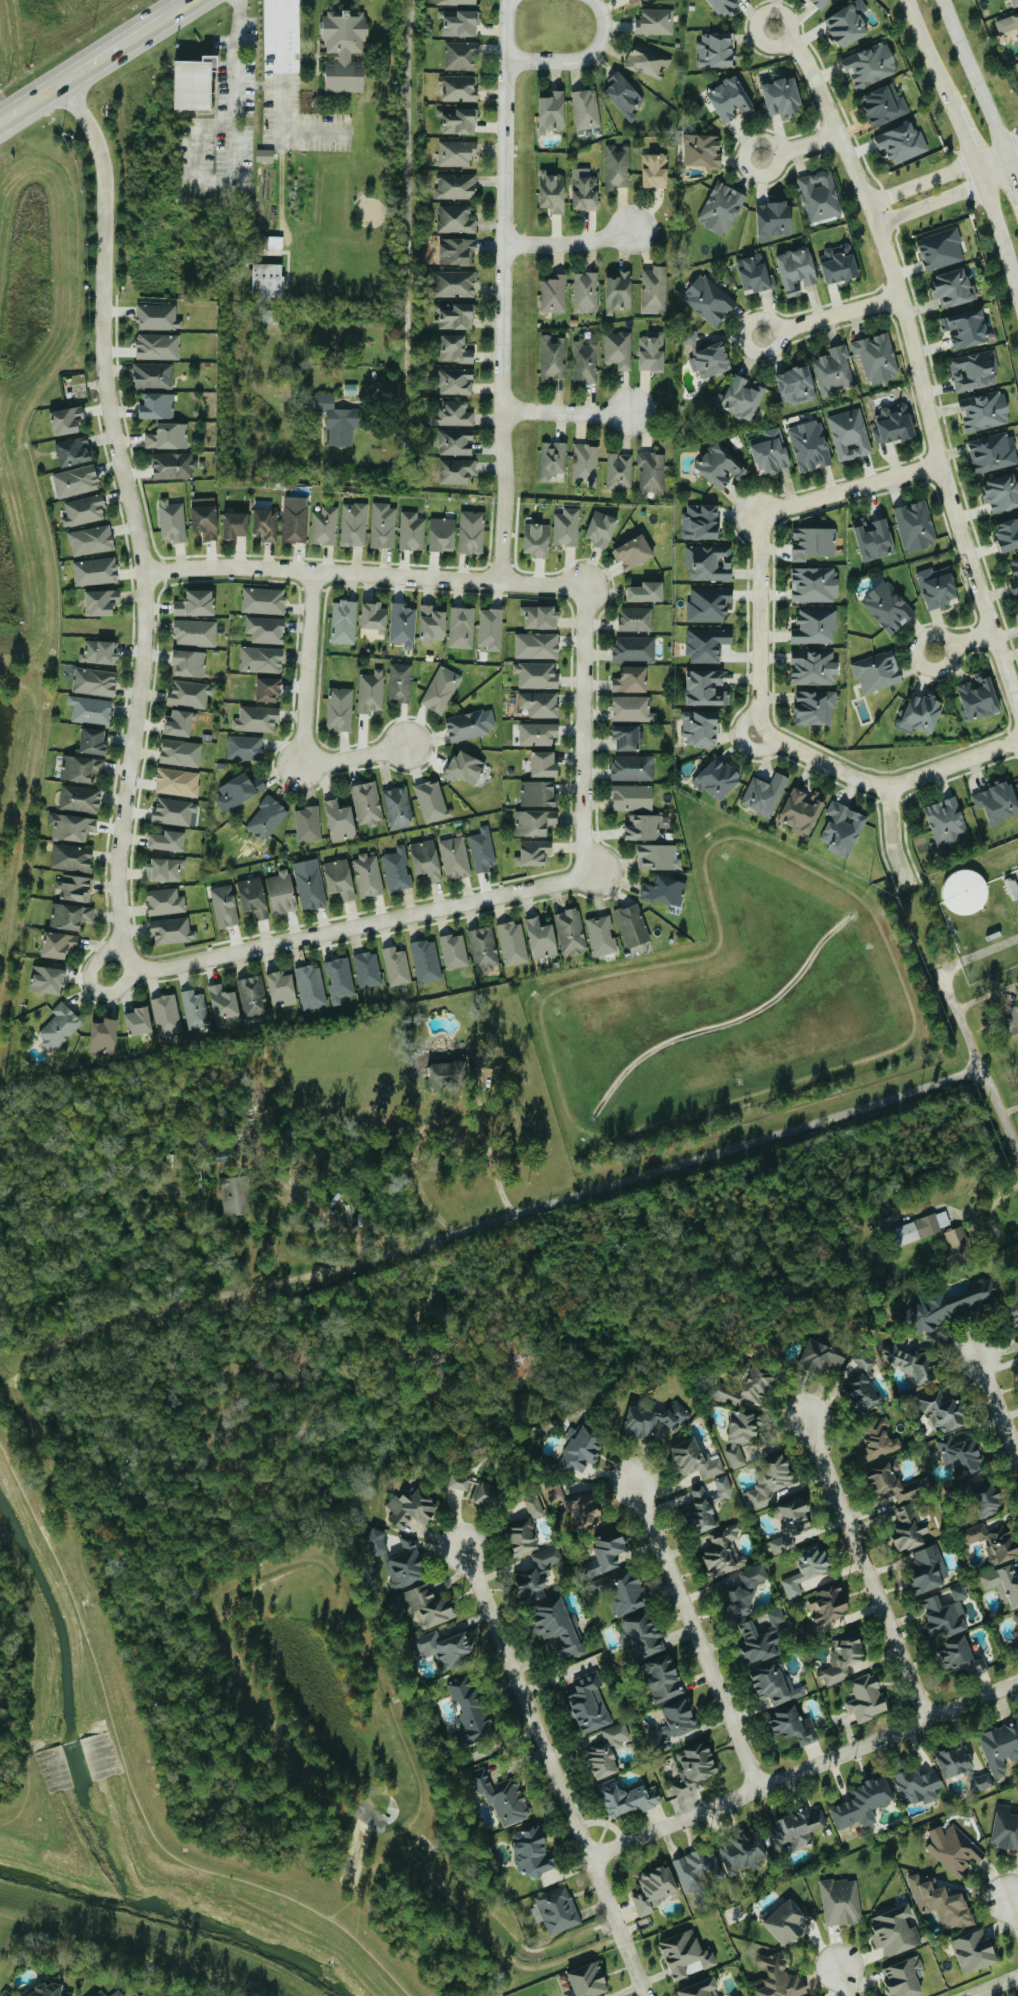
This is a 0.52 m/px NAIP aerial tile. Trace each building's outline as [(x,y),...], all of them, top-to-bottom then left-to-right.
[(742,0),(707,0),(721,17),(742,0)] [(868,33),(859,14),(868,10),(863,0),(859,0),(823,18),(837,48),(868,33)] [(674,9),(641,8),(641,19),(635,19),(635,33),(673,35),(674,9)] [(324,91),(363,92),(364,61),(352,61),(352,53),(364,53),(365,11),(323,10),(323,52),(339,53),(339,60),(325,60),(324,91)] [(477,37),(478,11),(456,10),(456,17),(442,17),(441,36),(477,37)] [(999,33),(1017,28),(1017,29),(1017,13),(995,20),(999,33)] [(733,33),(701,33),(702,42),(697,42),(697,67),(733,66),(733,33)] [(444,70),(475,71),(476,42),(445,41),(444,70)] [(624,65),(661,80),(665,69),(668,70),(673,56),(635,41),(624,65)] [(840,59),(845,72),(849,70),(856,89),(898,73),(885,41),(840,59)] [(173,60),(172,109),(209,110),(209,71),(215,72),(215,55),(199,55),(199,61),(173,60)] [(602,92),(631,123),(638,117),(632,111),(644,100),(617,70),(606,80),(610,84),(602,92)] [(441,101),(463,100),(463,102),(475,101),(475,75),(440,76),(441,101)] [(723,124),(739,115),(742,120),(756,112),(736,75),(705,92),(723,124)] [(802,110),(793,76),(760,84),(768,116),(781,113),(781,115),(802,110)] [(910,113),(903,95),(898,97),(893,83),(862,95),(865,103),(862,104),(871,128),(910,113)] [(577,131),(601,127),(595,88),(571,92),(577,131)] [(563,130),(563,90),(553,90),(553,97),(538,97),(538,135),(546,135),(546,130),(563,130)] [(439,133),(476,134),(477,109),(440,108),(439,133)] [(921,130),(914,133),(910,122),(873,136),(879,150),(886,148),(892,165),(929,151),(921,130)] [(719,135),(685,134),(683,166),(720,168),(721,153),(718,153),(719,135)] [(470,166),(470,155),(476,156),(477,142),(438,141),(438,166),(470,166)] [(630,187),(629,148),(615,149),(615,144),(604,145),(605,190),(616,190),(615,187),(630,187)] [(273,162),(273,150),(256,149),(256,162),(273,162)] [(666,188),(667,154),(642,153),(641,187),(666,188)] [(597,176),(590,176),(590,168),(573,168),(572,189),(571,189),(571,210),(596,210),(597,176)] [(564,214),(565,175),(547,174),(547,169),(539,169),(539,208),(549,208),(549,214),(564,214)] [(842,215),(831,169),(798,177),(809,223),(842,215)] [(476,174),(439,174),(438,188),(434,188),(434,198),(476,199),(476,174)] [(746,194),(716,181),(697,223),(727,237),(746,194)] [(789,235),(788,196),(769,197),(769,205),(756,205),(757,242),(772,242),(772,235),(789,235)] [(474,205),(438,205),(438,232),(474,233),(474,205)] [(956,227),(916,240),(926,272),(966,259),(956,227)] [(439,264),(472,264),(472,252),(476,252),(476,238),(438,239),(439,264)] [(850,244),(817,252),(825,285),(858,277),(850,244)] [(817,283),(809,247),(776,254),(785,298),(800,295),(798,284),(802,283),(803,286),(817,283)] [(768,275),(762,253),(735,260),(744,294),(777,286),(773,274),(768,275)] [(642,313),(667,313),(667,266),(651,266),(651,269),(643,269),(642,313)] [(932,275),(935,289),(930,290),(932,300),(940,298),(942,308),(978,301),(975,285),(968,287),(965,268),(932,275)] [(632,270),(620,270),(620,278),(606,277),(605,315),(613,316),(614,310),(630,310),(632,270)] [(475,297),(475,271),(433,271),(433,297),(475,297)] [(599,273),(574,272),(573,312),(598,312),(599,273)] [(736,303),(702,272),(680,297),(715,327),(736,303)] [(541,312),(566,312),(566,274),(551,274),(551,280),(541,280),(541,312)] [(136,329),(182,330),(182,320),(176,320),(176,305),(137,304),(136,329)] [(939,316),(941,333),(950,332),(953,349),(988,343),(982,309),(939,316)] [(275,321),(274,310),(262,310),(262,322),(275,321)] [(698,331),(683,330),(682,345),(693,345),(693,357),(689,359),(693,371),(699,371),(701,378),(731,370),(722,342),(696,350),(698,331)] [(603,363),(618,364),(618,370),(631,371),(632,332),(604,332),(603,363)] [(860,354),(867,384),(899,377),(889,332),(869,337),(869,338),(850,342),(853,356),(860,354)] [(179,360),(179,335),(136,334),(135,359),(179,360)] [(664,371),(664,334),(639,334),(639,371),(664,371)] [(474,362),(473,349),(465,349),(464,335),(440,335),(441,362),(474,362)] [(566,336),(541,335),(541,379),(565,380),(566,336)] [(573,382),(598,383),(598,343),(573,342),(573,382)] [(822,399),(831,396),(829,390),(854,384),(845,344),(829,348),(830,355),(812,360),(822,399)] [(950,358),(955,392),(997,385),(995,372),(999,371),(995,350),(950,358)] [(133,388),(172,389),(173,364),(133,363),(133,388)] [(775,374),(783,406),(816,398),(808,365),(775,374)] [(472,395),(473,370),(439,368),(438,394),(472,395)] [(764,388),(749,382),(750,380),(733,374),(725,396),(718,393),(714,406),(752,421),(764,388)] [(959,399),(962,418),(961,418),(964,432),(1010,424),(1004,391),(959,399)] [(138,418),(174,419),(174,394),(143,393),(143,405),(138,405),(138,418)] [(353,446),(353,427),(360,427),(360,409),(334,409),(334,393),(311,393),(311,413),(328,413),(328,446),(353,446)] [(474,425),(474,412),(467,412),(467,400),(439,400),(438,425),(474,425)] [(914,436),(906,404),(874,412),(877,424),(871,426),(876,445),(914,436)] [(51,436),(78,433),(77,420),(84,419),(82,407),(48,411),(51,436)] [(873,453),(860,407),(827,417),(840,463),(873,453)] [(832,465),(821,420),(788,427),(799,473),(832,465)] [(156,434),(145,434),(145,449),(187,449),(187,423),(156,423),(156,434)] [(791,467),(780,426),(762,431),(764,435),(748,439),(758,476),(791,467)] [(439,455),(472,455),(472,441),(473,441),(473,430),(439,430),(439,455)] [(967,440),(974,474),(1017,465),(1011,432),(967,440)] [(91,463),(88,437),(55,441),(58,467),(91,463)] [(719,491),(732,478),(737,483),(748,472),(717,441),(693,466),(719,491)] [(539,481),(548,481),(548,474),(566,474),(567,443),(541,442),(539,481)] [(572,483),(584,484),(584,485),(597,486),(599,445),(574,444),(572,483)] [(665,453),(639,452),(639,492),(665,493),(665,453)] [(195,453),(152,454),(153,480),(193,478),(193,469),(195,469),(195,453)] [(607,488),(632,488),(632,454),(608,453),(607,488)] [(476,460),(440,460),(439,484),(468,484),(468,474),(476,474),(476,460)] [(99,489),(93,464),(51,475),(57,500),(99,489)] [(1014,474),(980,483),(985,504),(990,503),(993,514),(1017,507),(1017,488),(1014,474)] [(64,502),(67,517),(61,518),(63,528),(106,519),(101,494),(64,502)] [(282,542),(307,543),(308,497),(283,497),(282,542)] [(184,503),(168,503),(168,498),(159,498),(160,542),(185,541),(184,503)] [(191,533),(204,533),(204,541),(217,541),(216,498),(191,498),(191,533)] [(893,509),(905,553),(938,544),(926,500),(893,509)] [(366,547),(367,503),(341,503),(341,546),(366,547)] [(370,548),(395,549),(396,505),(372,504),(370,548)] [(717,539),(716,505),(687,505),(687,512),(681,513),(682,540),(717,539)] [(312,512),(311,544),(336,545),(337,506),(321,506),(321,512),(312,512)] [(580,508),(563,507),(563,514),(554,514),(553,546),(578,546),(580,508)] [(277,542),(278,510),(253,509),(252,535),(263,535),(263,542),(277,542)] [(583,539),(606,549),(618,519),(595,510),(583,539)] [(426,519),(417,518),(418,512),(401,511),(399,550),(424,551),(426,519)] [(484,512),(460,511),(458,553),(483,554),(484,512)] [(237,541),(237,536),(247,537),(248,514),(223,513),(222,540),(237,541)] [(886,519),(867,523),(865,517),(851,520),(862,562),(895,554),(886,519)] [(428,551),(453,552),(454,519),(429,518),(428,551)] [(1000,553),(1017,548),(1017,518),(992,525),(1000,553)] [(548,557),(549,524),(524,524),(523,556),(548,557)] [(72,557),(114,549),(110,525),(67,532),(72,557)] [(807,556),(836,556),(836,529),(792,528),(792,541),(792,562),(806,562),(807,556)] [(626,573),(654,556),(641,534),(612,550),(626,573)] [(690,581),(731,581),(731,546),(685,547),(686,570),(690,570),(690,581)] [(117,583),(116,558),(73,560),(74,585),(117,583)] [(1017,594),(1017,558),(1010,560),(1016,580),(1009,582),(1013,595),(1017,594)] [(926,610),(958,602),(949,567),(933,571),(933,568),(916,572),(926,610)] [(791,568),(792,602),(837,602),(837,568),(791,568)] [(860,602),(891,636),(916,613),(885,579),(860,602)] [(662,602),(662,582),(641,582),(641,587),(627,587),(626,602),(662,602)] [(725,622),(726,603),(732,603),(733,588),(689,587),(688,621),(725,622)] [(242,613),(284,614),(285,589),(242,588),(242,613)] [(84,591),(84,616),(112,616),(112,603),(119,603),(118,590),(84,591)] [(173,616),(213,616),(213,591),(185,590),(185,602),(173,601),(173,616)] [(330,643),(356,644),(358,602),(332,601),(330,643)] [(361,603),(360,637),(385,638),(386,609),(380,608),(380,603),(361,603)] [(415,609),(403,609),(403,603),(391,603),(390,643),(404,643),(404,649),(414,649),(415,609)] [(433,605),(420,605),(419,640),(444,640),(445,612),(433,611),(433,605)] [(448,648),(473,649),(475,608),(450,607),(448,648)] [(522,629),(557,629),(557,607),(523,607),(522,629)] [(652,632),(653,608),(620,607),(619,631),(652,632)] [(501,652),(503,610),(480,609),(478,646),(487,646),(487,651),(501,652)] [(790,643),(833,644),(833,630),(837,630),(837,609),(798,609),(797,629),(791,629),(790,643)] [(284,619),(246,618),(246,633),(252,634),(252,643),(283,644),(284,619)] [(173,645),(216,646),(217,621),(174,620),(173,645)] [(690,663),(719,663),(720,644),(732,644),(732,630),(687,629),(686,656),(690,656),(690,663)] [(558,634),(515,633),(515,658),(558,659),(558,634)] [(613,661),(655,662),(656,637),(613,636),(613,661)] [(78,663),(117,664),(118,642),(84,641),(84,654),(79,653),(78,663)] [(239,672),(282,673),(283,648),(240,647),(239,672)] [(902,682),(892,649),(850,663),(855,679),(859,678),(864,695),(902,682)] [(171,677),(204,678),(205,652),(172,651),(171,677)] [(834,651),(790,652),(791,685),(837,684),(837,662),(834,662),(834,651)] [(558,689),(558,673),(554,673),(554,663),(513,662),(513,673),(519,674),(519,688),(558,689)] [(412,664),(390,664),(389,702),(411,702),(412,664)] [(462,676),(440,665),(420,705),(443,716),(462,676)] [(117,672),(75,666),(72,692),(113,698),(117,672)] [(646,667),(620,667),(620,678),(611,678),(611,692),(645,693),(646,667)] [(358,712),(383,713),(384,669),(374,669),(374,675),(359,674),(358,712)] [(685,705),(729,706),(729,688),(723,688),(723,671),(686,670),(685,705)] [(965,721),(998,713),(989,670),(974,673),(977,686),(972,688),(971,682),(957,685),(965,721)] [(255,702),(278,703),(279,679),(256,678),(255,702)] [(171,679),(168,704),(205,709),(207,695),(213,696),(215,685),(171,679)] [(352,689),(328,688),(327,731),(351,732),(352,689)] [(836,691),(795,691),(794,725),(832,726),(832,708),(836,708),(836,691)] [(558,692),(517,693),(517,708),(529,708),(529,718),(558,717),(558,692)] [(943,699),(925,693),(923,699),(910,695),(899,728),(912,732),(913,729),(931,735),(943,699)] [(112,702),(69,695),(67,705),(73,706),(71,720),(108,726),(112,702)] [(612,722),(657,721),(657,713),(650,713),(650,696),(612,697),(612,722)] [(279,707),(240,706),(239,718),(232,718),(232,730),(274,732),(274,723),(279,723),(279,707)] [(450,743),(489,734),(488,729),(496,727),(492,708),(445,719),(450,743)] [(171,716),(165,716),(164,736),(190,737),(191,711),(171,711),(171,716)] [(682,712),(681,736),(687,736),(687,746),(717,746),(718,712),(682,712)] [(558,724),(520,724),(520,746),(552,746),(552,737),(558,737),(558,724)] [(616,752),(639,751),(639,726),(612,727),(612,741),(615,741),(616,752)] [(78,752),(104,757),(107,742),(103,741),(105,731),(82,728),(78,752)] [(262,737),(228,736),(227,760),(262,761),(262,737)] [(200,767),(202,743),(161,739),(159,764),(200,767)] [(485,761),(454,750),(445,778),(456,782),(457,779),(476,786),(485,761)] [(554,753),(531,752),(530,778),(556,778),(557,762),(553,762),(554,753)] [(654,756),(612,755),(612,780),(654,781),(654,756)] [(91,773),(103,774),(104,759),(62,756),(60,781),(90,784),(91,773)] [(692,780),(717,804),(742,777),(729,764),(726,767),(714,756),(692,780)] [(198,797),(200,772),(157,768),(155,793),(198,797)] [(218,787),(222,796),(215,799),(222,813),(265,792),(253,769),(218,787)] [(788,777),(775,772),(770,784),(752,777),(740,806),(772,818),(788,777)] [(425,823),(450,816),(439,779),(414,787),(425,823)] [(357,826),(382,823),(377,782),(352,785),(357,826)] [(521,805),(555,806),(556,782),(521,782),(521,805)] [(1017,816),(1017,811),(1011,782),(972,792),(976,809),(984,807),(988,824),(1017,816)] [(611,809),(652,810),(652,785),(612,784),(611,809)] [(100,789),(61,785),(59,809),(98,812),(100,789)] [(406,786),(382,790),(390,830),(413,826),(406,786)] [(825,796),(813,791),(811,795),(792,787),(777,822),(809,835),(825,796)] [(289,811),(268,795),(245,827),(265,843),(289,811)] [(155,798),(152,823),(190,827),(192,812),(198,812),(199,802),(155,798)] [(936,849),(960,843),(958,834),(966,832),(957,798),(925,806),(936,849)] [(351,807),(338,809),(337,799),(325,800),(330,842),(355,838),(351,807)] [(866,815),(831,802),(827,814),(830,815),(820,840),(829,844),(827,850),(849,859),(866,815)] [(297,842),(321,841),(319,807),(295,808),(297,842)] [(515,836),(546,835),(546,825),(557,825),(557,810),(515,810),(515,836)] [(87,831),(96,831),(97,816),(48,813),(47,825),(53,826),(52,839),(86,841),(87,831)] [(623,838),(659,839),(660,814),(631,814),(630,825),(624,825),(623,838)] [(468,835),(475,873),(489,870),(488,863),(496,862),(489,824),(479,826),(481,833),(468,835)] [(163,834),(148,833),(147,848),(182,850),(183,831),(163,830),(163,834)] [(464,836),(439,840),(446,880),(471,875),(464,836)] [(410,842),(413,874),(428,872),(429,882),(440,881),(435,839),(410,842)] [(520,856),(514,856),(514,866),(548,865),(548,853),(552,853),(551,840),(520,840),(520,856)] [(94,848),(53,842),(50,866),(90,872),(94,848)] [(412,887),(405,843),(396,844),(397,852),(381,854),(387,891),(412,887)] [(637,869),(681,868),(681,858),(676,858),(675,844),(637,844),(637,869)] [(385,893),(376,855),(367,857),(366,854),(351,858),(360,898),(385,893)] [(327,906),(317,857),(292,862),(302,911),(327,906)] [(185,858),(147,858),(147,870),(150,871),(150,881),(180,881),(181,867),(185,867),(185,858)] [(323,862),(328,893),(341,891),(342,901),(354,899),(348,858),(323,862)] [(266,877),(272,915),(297,911),(290,868),(278,870),(279,875),(266,877)] [(90,902),(92,877),(61,874),(59,899),(90,902)] [(687,882),(656,874),(653,886),(643,883),(640,897),(680,907),(687,882)] [(240,911),(254,909),(256,919),(268,917),(262,876),(236,880),(240,911)] [(211,886),(216,927),(237,924),(233,884),(211,886)] [(145,890),(148,916),(186,911),(184,895),(178,896),(177,887),(145,890)] [(49,926),(79,930),(81,919),(92,921),(94,907),(53,902),(49,926)] [(650,940),(637,902),(613,910),(626,948),(650,940)] [(562,955),(587,950),(579,907),(554,912),(562,955)] [(618,952),(615,937),(613,937),(610,914),(586,918),(592,956),(618,952)] [(552,923),(540,925),(538,915),(525,918),(533,959),(558,955),(552,923)] [(150,920),(152,944),(198,940),(197,929),(189,930),(188,916),(150,920)] [(496,925),(505,966),(529,961),(521,920),(496,925)] [(468,929),(473,967),(498,964),(492,925),(468,929)] [(40,956),(64,958),(65,948),(76,949),(78,934),(43,931),(40,956)] [(462,932),(439,937),(446,970),(469,965),(462,932)] [(434,938),(410,943),(419,984),(443,979),(434,938)] [(412,981),(405,949),(396,951),(395,945),(382,948),(390,986),(412,981)] [(352,955),(360,989),(383,984),(375,950),(352,955)] [(348,956),(324,961),(332,1005),(341,1004),(340,997),(355,994),(348,956)] [(64,969),(34,964),(30,990),(60,994),(64,969)] [(320,964),(295,968),(303,1010),(327,1005),(320,964)] [(297,1003),(290,973),(282,974),(281,969),(265,973),(273,1009),(297,1003)] [(237,979),(244,1017),(268,1013),(261,974),(237,979)] [(235,990),(223,992),(221,982),(208,984),(215,1026),(240,1022),(235,990)] [(180,991),(189,1030),(210,1025),(203,992),(195,994),(194,988),(180,991)] [(150,998),(158,1035),(182,1030),(174,993),(150,998)] [(83,1021),(61,1001),(51,1010),(55,1014),(36,1034),(55,1052),(83,1021)] [(151,1032),(148,1005),(132,1007),(133,1012),(124,1012),(126,1035),(151,1032)] [(1007,1034),(1017,1031),(1017,1009),(1002,1013),(1007,1034)] [(91,1021),(90,1052),(115,1053),(116,1018),(102,1018),(102,1022),(91,1021)] [(428,1062),(429,1088),(465,1086),(465,1061),(428,1062)] [(232,1161),(230,1149),(215,1151),(217,1163),(232,1161)] [(220,1178),(224,1215),(250,1213),(247,1175),(220,1178)] [(897,1245),(952,1227),(946,1209),(891,1228),(897,1245)] [(970,1244),(962,1225),(944,1232),(952,1252),(970,1244)] [(1001,1303),(993,1276),(971,1283),(973,1289),(944,1298),(943,1293),(905,1305),(913,1331),(1001,1303)] [(1016,1295),(1008,1312),(1011,1322),(1017,1325),(1017,1296),(1016,1295)] [(837,1377),(843,1357),(832,1353),(834,1346),(807,1338),(799,1365),(837,1377)] [(886,1367),(901,1363),(904,1377),(915,1374),(917,1383),(937,1379),(932,1352),(918,1355),(917,1349),(899,1353),(897,1343),(882,1347),(886,1367)] [(712,1397),(739,1407),(743,1398),(762,1405),(773,1374),(751,1366),(742,1391),(718,1382),(712,1397)] [(881,1400),(863,1370),(848,1378),(852,1385),(843,1390),(858,1414),(881,1400)] [(943,1432),(964,1425),(953,1397),(945,1401),(940,1388),(917,1397),(924,1414),(928,1413),(934,1428),(941,1425),(943,1432)] [(743,1443),(754,1443),(755,1412),(731,1411),(730,1450),(729,1466),(742,1466),(743,1443)] [(903,1448),(898,1436),(888,1439),(885,1429),(891,1427),(887,1415),(860,1424),(864,1437),(863,1437),(866,1446),(855,1450),(859,1463),(903,1448)] [(582,1474),(588,1461),(594,1463),(605,1441),(571,1425),(564,1438),(569,1441),(559,1462),(582,1474)] [(946,1465),(955,1462),(960,1476),(984,1467),(973,1437),(954,1444),(951,1434),(936,1440),(946,1465)] [(669,1446),(681,1477),(699,1470),(702,1480),(725,1471),(719,1455),(704,1461),(695,1437),(669,1446)] [(752,1511),(777,1501),(773,1491),(794,1483),(782,1453),(759,1462),(763,1472),(755,1475),(760,1486),(744,1492),(752,1511)] [(920,1480),(901,1487),(895,1471),(901,1469),(897,1459),(864,1471),(869,1485),(872,1485),(877,1499),(895,1493),(898,1502),(925,1493),(920,1480)] [(450,1499),(467,1500),(469,1476),(452,1475),(450,1499)] [(716,1527),(709,1503),(734,1496),(728,1475),(714,1479),(718,1493),(707,1496),(704,1486),(690,1490),(694,1501),(684,1504),(692,1534),(716,1527)] [(569,1510),(576,1531),(601,1523),(590,1490),(565,1498),(559,1479),(543,1484),(550,1507),(559,1504),(562,1512),(569,1510)] [(969,1488),(982,1519),(1003,1510),(991,1479),(969,1488)] [(500,1487),(476,1481),(471,1502),(495,1508),(500,1487)] [(413,1517),(423,1526),(439,1506),(412,1484),(401,1498),(395,1494),(386,1506),(394,1512),(388,1520),(402,1531),(413,1517)] [(524,1499),(532,1519),(545,1514),(537,1494),(524,1499)] [(798,1545),(794,1535),(811,1528),(805,1512),(808,1511),(802,1496),(772,1508),(782,1536),(768,1541),(773,1555),(798,1545)] [(924,1544),(921,1535),(925,1533),(915,1502),(895,1508),(901,1526),(890,1529),(897,1553),(924,1544)] [(539,1549),(529,1518),(505,1526),(515,1557),(539,1549)] [(745,1566),(735,1539),(742,1537),(736,1523),(708,1533),(713,1547),(700,1553),(709,1579),(745,1566)] [(961,1529),(964,1545),(985,1539),(991,1564),(1017,1557),(1010,1524),(986,1530),(985,1524),(961,1529)] [(618,1567),(615,1555),(626,1552),(620,1530),(592,1538),(601,1572),(618,1567)] [(426,1578),(410,1536),(399,1540),(404,1552),(383,1561),(394,1590),(426,1578)] [(781,1579),(788,1599),(802,1594),(798,1582),(830,1571),(823,1552),(819,1553),(816,1543),(793,1551),(801,1572),(781,1579)] [(948,1576),(938,1544),(911,1552),(916,1567),(907,1569),(915,1594),(943,1586),(941,1578),(948,1576)] [(531,1554),(536,1568),(512,1576),(522,1605),(547,1597),(541,1577),(550,1574),(547,1566),(563,1560),(558,1545),(531,1554)] [(593,1577),(602,1573),(596,1559),(587,1562),(593,1577)] [(756,1612),(748,1587),(769,1580),(763,1563),(738,1572),(742,1583),(720,1591),(730,1621),(756,1612)] [(1017,1607),(1017,1576),(1017,1577),(1012,1563),(980,1576),(986,1590),(998,1585),(1008,1611),(1017,1607)] [(593,1581),(600,1598),(607,1595),(617,1618),(648,1605),(637,1577),(631,1580),(626,1568),(593,1581)] [(403,1592),(411,1612),(415,1611),(423,1630),(454,1618),(444,1593),(433,1598),(427,1583),(403,1592)] [(840,1584),(815,1592),(818,1600),(808,1603),(814,1622),(798,1627),(801,1637),(816,1633),(814,1625),(849,1614),(840,1584)] [(936,1594),(919,1601),(932,1636),(946,1631),(948,1636),(969,1629),(959,1600),(968,1597),(964,1584),(950,1589),(955,1602),(941,1607),(936,1594)] [(569,1620),(561,1598),(529,1609),(540,1641),(552,1637),(559,1657),(572,1653),(573,1657),(586,1652),(583,1643),(579,1644),(574,1628),(579,1626),(576,1617),(569,1620)] [(777,1655),(774,1645),(782,1642),(776,1624),(786,1621),(781,1607),(767,1612),(772,1628),(757,1633),(753,1620),(739,1624),(744,1641),(739,1643),(747,1665),(777,1655)] [(636,1661),(665,1650),(648,1610),(617,1622),(625,1642),(628,1641),(636,1661)] [(463,1631),(441,1640),(437,1630),(418,1638),(426,1657),(434,1654),(442,1672),(463,1663),(461,1657),(472,1652),(463,1631)] [(825,1687),(851,1677),(846,1665),(865,1658),(856,1634),(828,1644),(836,1665),(819,1671),(825,1687)] [(973,1660),(965,1637),(936,1649),(945,1674),(968,1665),(972,1676),(988,1670),(983,1657),(973,1660)] [(656,1705),(684,1692),(668,1654),(644,1664),(650,1677),(645,1679),(656,1705)] [(772,1705),(808,1695),(805,1685),(793,1688),(789,1676),(780,1678),(776,1662),(749,1670),(758,1701),(770,1697),(772,1705)] [(613,1722),(598,1687),(602,1686),(596,1672),(573,1682),(575,1687),(563,1692),(582,1735),(613,1722)] [(857,1722),(887,1712),(873,1672),(849,1681),(856,1699),(845,1703),(849,1715),(854,1713),(857,1722)] [(468,1744),(493,1734),(470,1674),(445,1683),(468,1744)] [(698,1727),(686,1697),(659,1708),(672,1738),(698,1727)] [(799,1747),(818,1741),(811,1717),(800,1721),(795,1704),(774,1710),(777,1719),(769,1721),(774,1738),(783,1735),(784,1739),(796,1735),(799,1747)] [(994,1780),(1008,1775),(1004,1762),(1017,1757),(1017,1721),(978,1734),(994,1780)] [(618,1773),(610,1747),(631,1740),(625,1722),(602,1729),(606,1743),(585,1750),(595,1780),(618,1773)] [(943,1779),(966,1771),(973,1793),(994,1786),(989,1772),(976,1777),(965,1744),(934,1754),(943,1779)] [(502,1827),(531,1816),(516,1776),(492,1786),(485,1766),(468,1773),(478,1796),(483,1794),(487,1805),(493,1803),(502,1827)] [(938,1799),(935,1790),(942,1787),(936,1769),(919,1775),(916,1767),(893,1774),(903,1805),(923,1799),(924,1803),(938,1799)] [(829,1807),(837,1830),(862,1822),(863,1827),(876,1823),(872,1807),(893,1800),(885,1777),(850,1788),(854,1799),(829,1807)] [(1010,1814),(1011,1806),(997,1803),(990,1845),(1017,1850),(1017,1816),(1010,1814)] [(827,1825),(821,1809),(808,1813),(807,1808),(765,1823),(775,1851),(792,1845),(793,1849),(813,1842),(809,1831),(827,1825)] [(926,1847),(957,1878),(975,1860),(978,1863),(986,1854),(954,1822),(945,1831),(938,1825),(929,1835),(934,1840),(926,1847)] [(511,1833),(514,1843),(511,1844),(519,1871),(524,1869),(527,1878),(557,1869),(551,1853),(548,1854),(539,1825),(511,1833)] [(727,1873),(748,1867),(750,1871),(767,1866),(757,1832),(718,1843),(727,1873)] [(644,1892),(632,1896),(639,1918),(654,1912),(651,1904),(678,1894),(668,1864),(637,1875),(644,1892)] [(908,1876),(919,1915),(937,1910),(943,1932),(973,1924),(964,1892),(947,1897),(944,1886),(933,1890),(930,1881),(921,1884),(918,1873),(908,1876)] [(856,1877),(820,1882),(826,1927),(862,1922),(856,1877)] [(580,1926),(568,1885),(535,1895),(547,1936),(580,1926)] [(783,1947),(811,1924),(789,1898),(762,1921),(783,1947)] [(868,1918),(879,1949),(883,1947),(887,1957),(923,1945),(916,1926),(908,1928),(904,1918),(912,1916),(908,1904),(868,1918)] [(963,1975),(996,1963),(983,1928),(950,1940),(963,1975)] [(658,1941),(672,1981),(717,1966),(711,1949),(701,1953),(693,1929),(658,1941)] [(807,1995),(801,1974),(788,1977),(784,1963),(787,1963),(783,1950),(755,1958),(758,1968),(764,1967),(767,1977),(753,1981),(757,1995),(806,1995),(807,1995)] [(889,1995),(914,1995),(922,1993),(914,1972),(924,1969),(919,1955),(879,1969),(889,1995)] [(564,1992),(565,1995),(594,1995),(607,1992),(598,1962),(566,1971),(572,1990),(564,1992)] [(710,1991),(718,1988),(714,1977),(674,1992),(676,1995),(712,1995),(710,1991)]
